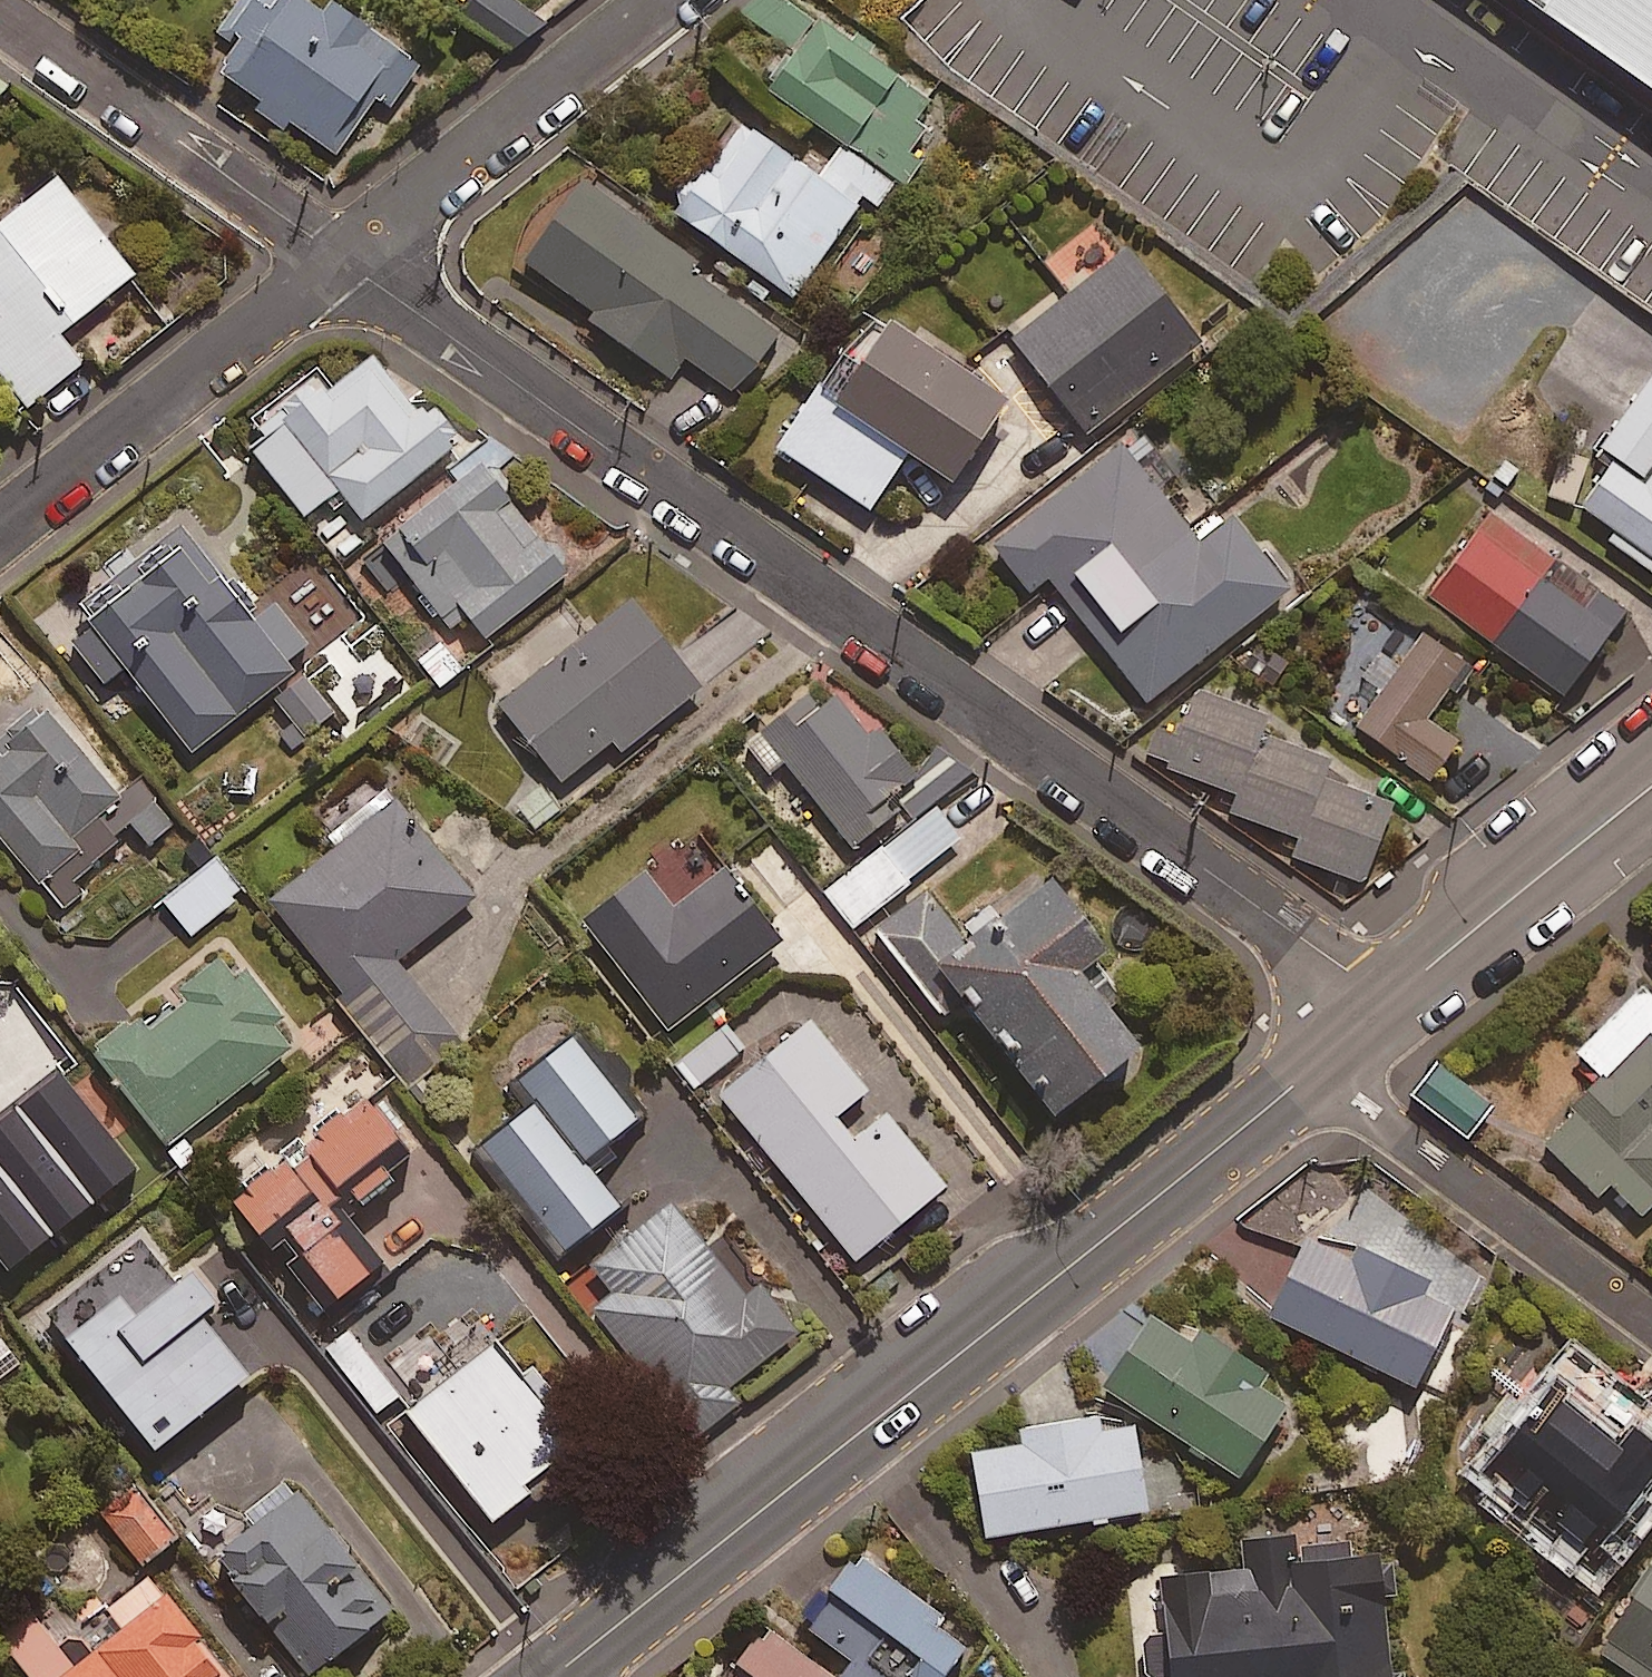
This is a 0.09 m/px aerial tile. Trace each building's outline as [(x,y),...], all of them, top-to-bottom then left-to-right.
[(225,47),(236,53),(217,83),(334,156),(369,100),(389,113),(416,71),(329,16),(324,25),(283,0),(278,0),(265,20),(248,9),(225,47)] [(504,0),(489,0),(467,30),(512,64),(540,28),(504,0)] [(787,70),(766,100),(839,152),(893,191),(931,137),(916,126),(928,109),(867,66),(876,53),(857,40),(848,52),(775,0),(758,0),(735,33),(787,70)] [(1651,96),(1651,0),(1517,0),(1651,96)] [(893,191),(839,152),(815,187),(737,131),(673,220),(792,305),(865,202),(878,212),(893,191)] [(61,184),(0,233),(0,374),(27,408),(83,364),(61,337),(135,278),(61,184)] [(689,269),(580,191),(522,273),(584,317),(579,324),(664,385),(682,360),(733,396),(772,340),(683,277),(689,269)] [(1200,354),(1126,258),(1013,346),(1086,442),(1200,354)] [(1007,418),(876,321),(778,454),(866,520),(908,463),(951,495),(1007,418)] [(309,396),(244,449),(341,568),(370,544),(359,530),(457,449),(429,414),(417,424),(368,364),(317,405),(309,396)] [(1599,454),(1614,464),(1578,517),(1609,538),(1604,545),(1651,578),(1651,376),(1599,454)] [(1234,525),(1196,553),(1126,456),(992,554),(1026,601),(1051,583),(1144,712),(1292,605),(1234,525)] [(549,534),(538,542),(478,467),(383,542),(453,630),(471,616),(486,635),(574,565),(549,534)] [(1619,618),(1484,521),(1425,603),(1560,700),(1619,618)] [(248,620),(177,527),(75,606),(188,752),(266,691),(299,733),(328,710),(286,656),(306,641),(275,600),(248,620)] [(611,749),(619,759),(700,694),(629,607),(499,712),(561,789),(611,749)] [(1464,673),(1421,644),(1359,737),(1435,787),(1461,749),(1428,727),(1464,673)] [(440,645),(416,668),(442,696),(466,672),(440,645)] [(865,745),(821,692),(747,754),(771,783),(786,771),(856,855),(909,810),(917,819),(969,776),(941,744),(907,772),(877,736),(865,745)] [(1235,801),(1260,743),(1265,730),(1197,700),(1166,772),(1235,801)] [(64,913),(85,895),(74,883),(134,829),(148,845),(171,824),(134,783),(116,799),(46,721),(38,728),(29,719),(8,737),(17,747),(0,763),(0,842),(64,913)] [(1297,845),(1321,789),(1328,773),(1260,743),(1235,801),(1229,816),(1297,845)] [(1291,860),(1360,890),(1391,819),(1321,789),(1297,845),(1291,860)] [(387,796),(338,835),(348,847),(269,910),(410,1088),(460,1048),(396,967),(474,905),(387,796)] [(852,932),(909,889),(905,884),(959,843),(935,811),(824,896),(852,932)] [(244,897),(216,862),(162,904),(190,940),(244,897)] [(780,950),(724,877),(672,917),(645,882),(584,929),(668,1037),(780,950)] [(943,1022),(958,1010),(1055,1137),(1139,1073),(1079,994),(1105,974),(1049,901),(1003,936),(992,922),(961,945),(925,898),(877,935),(943,1022)] [(272,1033),(281,1026),(241,974),(227,985),(216,971),(176,1001),(183,1010),(148,1037),(139,1025),(91,1062),(163,1154),(290,1056),(272,1033)] [(1577,1060),(1605,1091),(1542,1149),(1593,1204),(1609,1189),(1641,1224),(1651,1214),(1651,1010),(1642,1000),(1577,1060)] [(718,1101),(747,1136),(735,1146),(764,1180),(775,1171),(857,1269),(945,1195),(885,1123),(852,1151),(833,1128),(867,1099),(807,1027),(718,1101)] [(746,1058),(723,1028),(676,1065),(699,1095),(746,1058)] [(536,1111),(585,1174),(639,1130),(570,1046),(518,1089),(536,1111)] [(1491,1116),(1438,1072),(1413,1102),(1466,1146),(1491,1116)] [(344,1212),(391,1177),(386,1170),(408,1153),(367,1098),(224,1205),(309,1318),(382,1263),(344,1212)] [(585,1174),(536,1111),(482,1156),(567,1260),(620,1216),(585,1174)] [(35,1208),(0,1234),(0,1274),(14,1292),(68,1252),(35,1208)] [(694,1449),(745,1411),(730,1391),(798,1340),(762,1294),(744,1307),(671,1211),(571,1287),(694,1449)] [(1404,1289),(1415,1267),(1355,1238),(1348,1253),(1303,1232),(1265,1311),(1421,1386),(1456,1314),(1404,1289)] [(149,1244),(47,1323),(170,1481),(206,1453),(199,1444),(268,1390),(223,1333),(243,1318),(205,1269),(182,1287),(149,1244)] [(1102,1374),(1189,1433),(1182,1443),(1201,1456),(1208,1446),(1238,1466),(1290,1389),(1260,1369),(1268,1357),(1200,1311),(1190,1325),(1152,1299),(1102,1374)] [(397,1401),(346,1337),(325,1353),(377,1417),(397,1401)] [(491,1534),(529,1505),(523,1496),(567,1462),(536,1422),(555,1408),(532,1378),(519,1388),(490,1351),(402,1419),(491,1534)] [(1460,1455),(1585,1562),(1638,1501),(1626,1490),(1651,1460),(1651,1438),(1635,1423),(1628,1431),(1543,1358),(1460,1455)] [(1103,1413),(1101,1400),(1022,1413),(1024,1430),(972,1438),(985,1523),(1148,1498),(1134,1409),(1103,1413)] [(292,1479),(246,1513),(262,1534),(225,1562),(312,1676),(318,1676),(396,1617),(292,1479)] [(185,1546),(154,1502),(117,1528),(148,1572),(185,1546)] [(1353,1511),(1293,1517),(1294,1526),(1241,1531),(1245,1563),(1128,1575),(1139,1676),(1403,1676),(1401,1660),(1391,1661),(1379,1548),(1357,1551),(1353,1511)] [(836,1667),(850,1676),(915,1676),(924,1664),(933,1671),(969,1620),(856,1538),(803,1612),(851,1646),(836,1667)] [(1646,1550),(1587,1643),(1640,1676),(1651,1676),(1651,1554),(1646,1550)] [(154,1581),(113,1613),(135,1641),(88,1676),(228,1676),(154,1581)] [(836,1667),(762,1614),(716,1676),(850,1676),(836,1667)] [(44,1628),(12,1653),(31,1676),(82,1676),(44,1628)]
